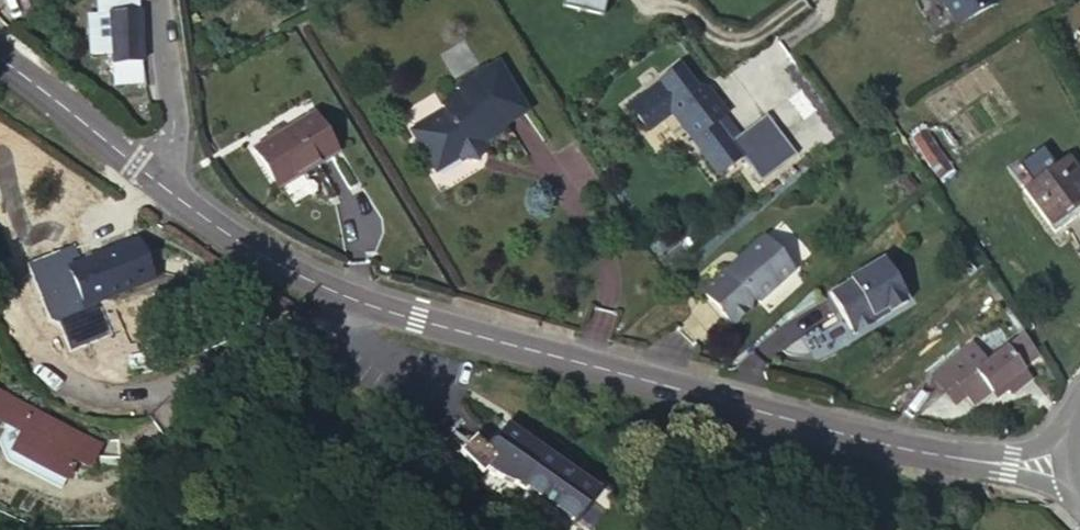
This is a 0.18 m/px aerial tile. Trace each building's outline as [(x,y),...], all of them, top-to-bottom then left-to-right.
[(143,79),(140,67),(137,0),(96,0),(96,11),(108,10),(108,28),(109,42),(112,72),(113,83),(143,79)] [(579,12),(571,0),(563,0),(561,8),(579,12)] [(579,12),(597,0),(571,0),(579,12)] [(579,12),(602,18),(605,0),(597,0),(579,12)] [(970,20),(1003,0),(958,0),(970,20)] [(108,10),(96,11),(97,29),(108,28),(108,10)] [(97,29),(98,43),(109,42),(108,28),(97,29)] [(100,71),(112,72),(109,42),(98,43),(100,71)] [(520,103),(499,67),(459,90),(462,96),(443,108),(447,113),(414,133),(433,166),(454,154),(473,161),(485,137),(491,141),(503,133),(520,103)] [(697,98),(678,77),(632,114),(651,138),(674,120),(723,180),(745,162),(765,186),(800,158),(769,118),(741,141),(734,146),(719,128),(725,123),(729,120),(709,96),(707,97),(699,97),(697,98)] [(275,188),(335,153),(311,113),(252,148),(275,188)] [(725,123),(719,128),(734,146),(741,141),(725,123)] [(1025,180),(1053,219),(1079,202),(1079,159),(1073,149),(1025,180)] [(809,269),(779,237),(719,292),(749,325),(767,308),(768,301),(774,301),(809,269)] [(84,305),(151,278),(135,240),(68,267),(84,305)] [(906,289),(883,253),(849,275),(851,277),(830,290),(851,324),(859,326),(872,317),(873,310),(887,301),(890,306),(907,295),(904,290),(906,289)] [(1022,390),(1040,376),(1032,365),(1050,351),(1032,329),(995,357),(981,338),(941,367),(963,397),(973,390),(984,403),(1014,379),(1022,390)] [(63,480),(74,461),(85,467),(97,444),(0,393),(0,422),(4,424),(20,432),(10,452),(63,480)] [(473,434),(457,450),(480,473),(485,468),(496,475),(515,483),(570,523),(597,487),(504,420),(485,447),(473,434)] [(63,480),(10,452),(20,432),(4,424),(0,432),(0,464),(56,494),(63,480)]
